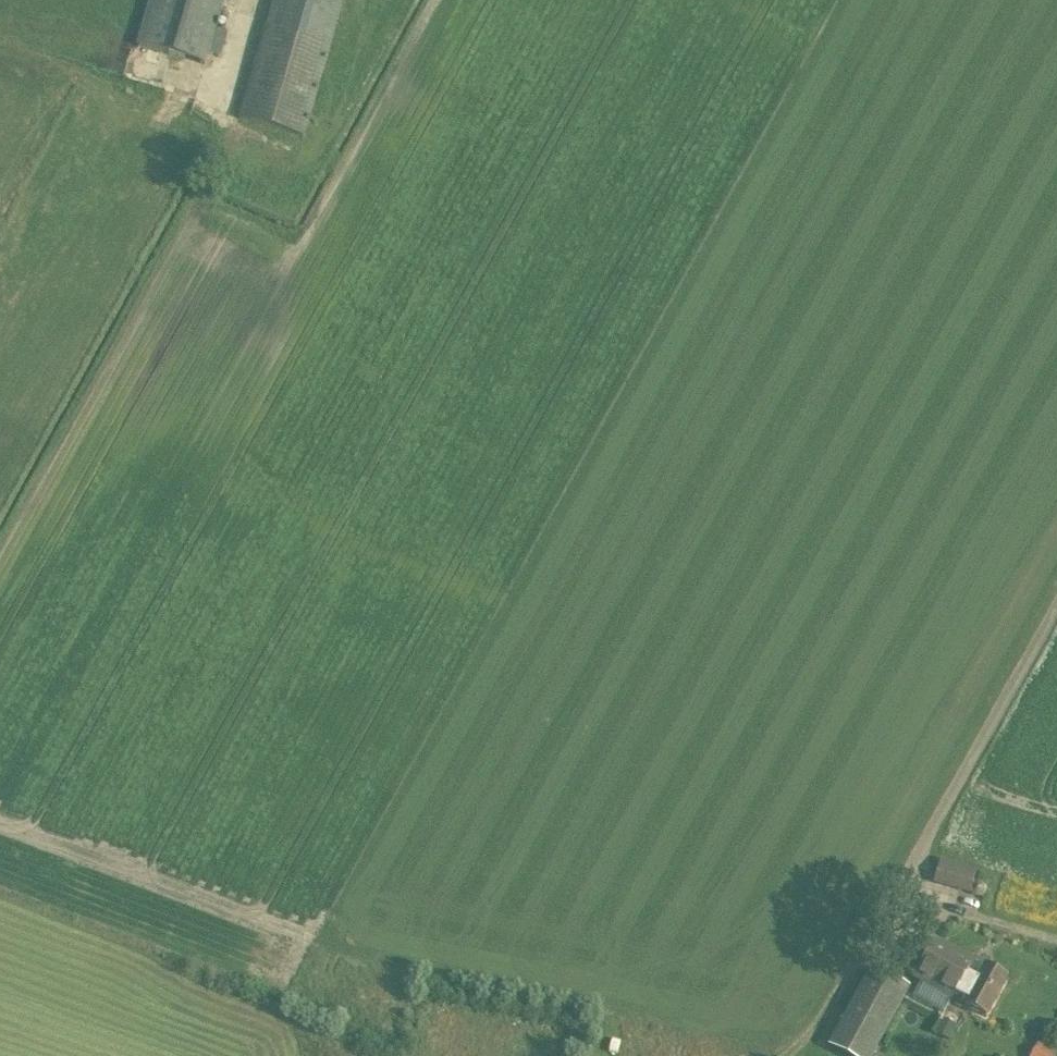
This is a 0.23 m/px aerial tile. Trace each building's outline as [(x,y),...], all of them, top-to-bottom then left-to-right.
[(141,44),(207,63),(209,55),(221,58),(227,34),(216,31),(225,0),(153,0),(141,44)] [(342,0),(274,0),(240,118),(303,136),(342,0)] [(940,859),(933,884),(969,894),(976,868),(940,859)] [(971,887),(971,888),(971,889),(971,890),(971,891),(971,892),(971,893),(972,893),(972,894),(973,895),(974,896),(975,896),(976,897),(977,897),(979,897),(980,897),(981,896),(982,896),(983,895),(984,895),(984,894),(984,893),(985,893),(985,892),(985,891),(985,890),(985,889),(985,888),(985,887),(985,886),(984,885),(983,884),(982,883),(981,883),(980,883),(980,882),(979,882),(978,882),(977,882),(976,883),(975,883),(974,883),(974,884),(973,884),(973,885),(972,885),(972,886),(971,887)] [(935,940),(915,978),(918,979),(921,981),(951,998),(952,998),(964,1005),(986,1017),(1007,979),(985,967),(984,967),(973,961),(935,940)] [(909,987),(871,966),(827,1045),(847,1055),(871,1055),(909,987)] [(1032,1055),(1053,1055),(1055,1053),(1039,1044),(1038,1045),(1032,1055)]
